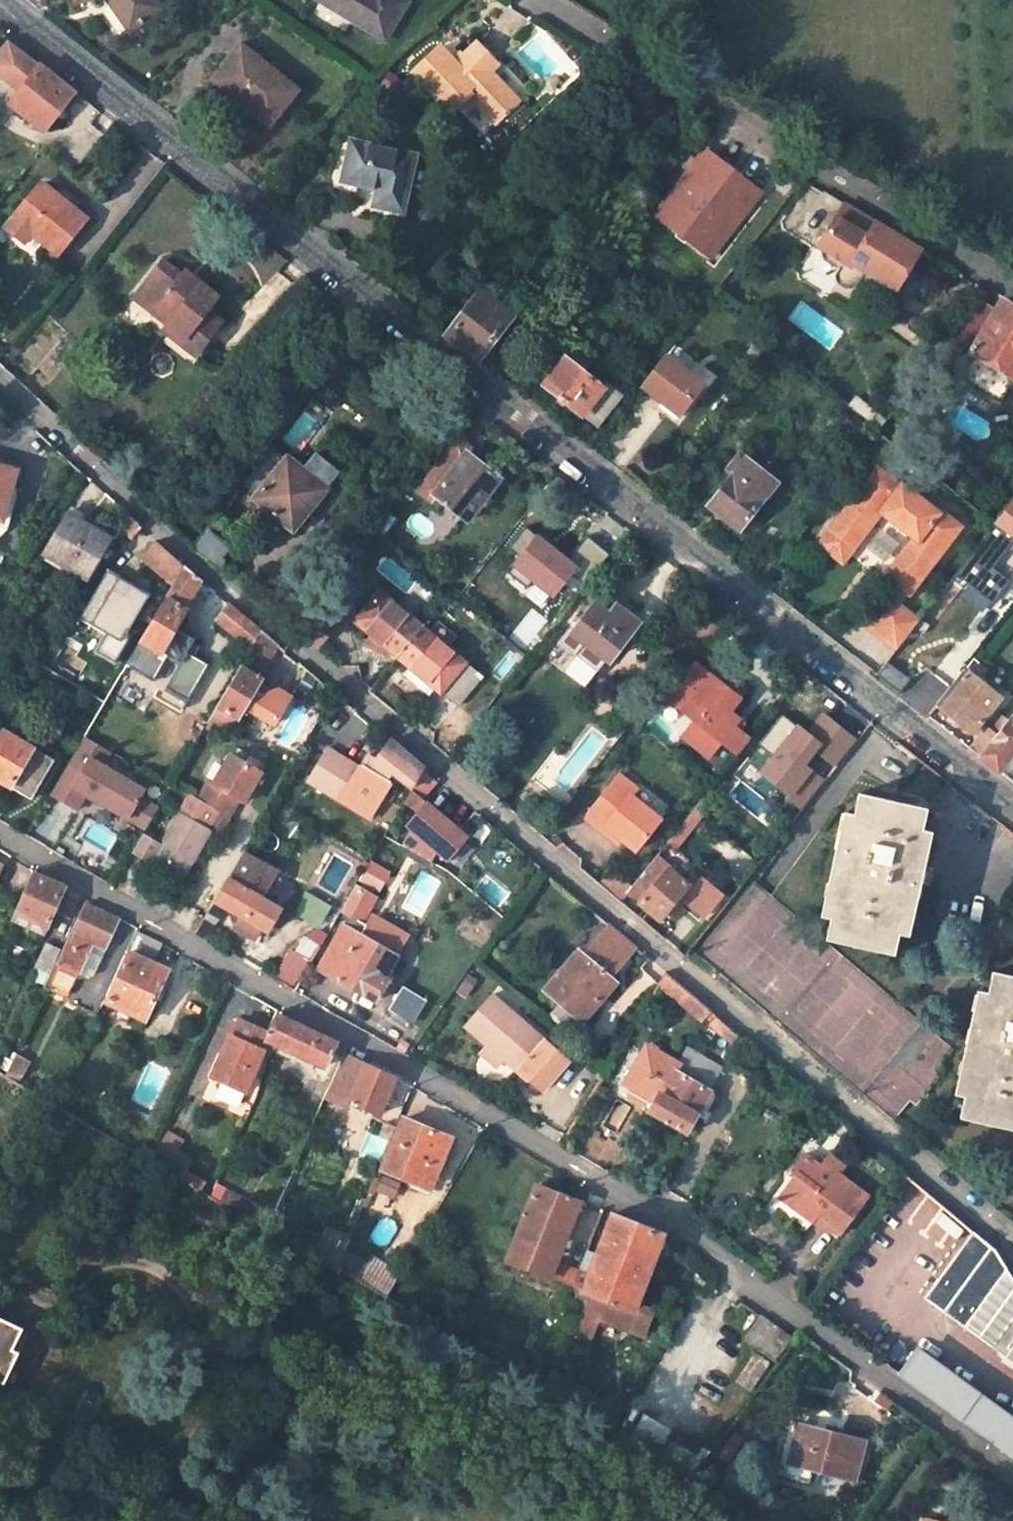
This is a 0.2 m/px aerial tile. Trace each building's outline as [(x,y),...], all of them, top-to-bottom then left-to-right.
[(130,31),(163,9),(157,0),(110,0),(130,31)] [(385,39),(406,3),(401,0),(321,0),(385,39)] [(26,81),(39,65),(8,40),(0,50),(0,60),(17,73),(26,81)] [(242,44),(214,81),(240,102),(245,96),(275,120),(299,91),(242,44)] [(439,50),(415,73),(452,113),(470,95),(497,123),(518,102),(490,72),(497,65),(477,45),(455,68),(439,50)] [(9,102),(7,104),(44,133),(76,94),(60,81),(39,65),(26,81),(9,102)] [(9,102),(26,81),(17,73),(0,93),(0,95),(9,102)] [(270,126),(275,120),(245,96),(240,102),(270,126)] [(355,144),(347,180),(381,188),(377,205),(401,210),(413,157),(355,144)] [(709,151),(658,215),(712,259),(764,195),(743,178),(741,181),(728,171),(730,168),(709,151)] [(85,220),(42,185),(15,218),(6,229),(24,244),(21,247),(30,255),(37,252),(45,243),(58,254),(85,220)] [(920,251),(845,205),(819,248),(821,259),(838,270),(834,276),(836,283),(849,292),(856,290),(866,273),(895,291),(920,251)] [(189,266),(188,269),(168,255),(144,285),(178,313),(169,325),(199,349),(223,317),(208,305),(219,290),(189,266)] [(513,316),(482,291),(448,336),(479,360),(513,316)] [(945,349),(958,357),(973,335),(980,339),(957,377),(1000,403),(1012,382),(1012,308),(1002,301),(994,313),(980,305),(945,349)] [(748,341),(755,347),(763,336),(756,331),(748,341)] [(952,368),(958,357),(945,349),(937,359),(952,368)] [(566,358),(545,385),(596,427),(622,395),(606,381),(602,387),(583,372),(590,363),(578,353),(570,362),(566,358)] [(642,386),(680,416),(703,384),(666,355),(642,386)] [(460,438),(418,491),(431,501),(435,495),(467,520),(500,478),(467,453),(472,448),(460,438)] [(254,499),(293,532),(340,474),(316,455),(303,471),(288,458),(286,460),(274,449),(246,484),(258,494),(254,499)] [(735,474),(710,506),(740,531),(776,484),(740,456),(729,470),(735,474)] [(2,519),(16,472),(0,467),(0,518),(2,519)] [(901,486),(877,468),(831,529),(855,548),(882,512),(915,538),(886,577),(910,595),(961,526),(941,510),(939,513),(902,484),(901,486)] [(993,602),(1009,582),(992,569),(1012,541),(1012,500),(956,573),(993,602)] [(42,552),(89,581),(109,546),(113,540),(66,512),(42,552)] [(121,554),(141,527),(127,515),(113,540),(109,546),(121,554)] [(519,558),(507,574),(526,589),(532,581),(552,597),(570,575),(584,586),(609,555),(586,536),(568,558),(556,549),(554,551),(525,527),(507,549),(519,558)] [(855,548),(831,529),(819,545),(843,563),(855,548)] [(226,561),(225,557),(231,548),(209,530),(194,549),(216,567),(222,565),(225,564),(226,561)] [(144,558),(173,584),(183,567),(157,542),(144,558)] [(168,657),(179,663),(164,688),(186,701),(209,662),(188,650),(196,638),(176,626),(187,608),(186,607),(202,582),(183,567),(173,584),(125,666),(153,683),(168,657)] [(96,651),(116,662),(133,633),(128,630),(147,598),(133,590),(135,586),(107,570),(80,617),(106,633),(96,651)] [(424,627),(381,591),(356,621),(399,658),(424,627)] [(905,639),(919,621),(890,599),(868,627),(897,650),(905,639)] [(616,612),(601,601),(596,608),(610,619),(616,612)] [(587,643),(576,633),(596,608),(588,602),(557,641),(565,647),(577,656),(587,643)] [(217,620),(252,648),(262,631),(230,605),(217,620)] [(337,623),(315,605),(294,631),(315,649),(337,623)] [(608,661),(636,624),(618,610),(616,612),(610,619),(596,608),(576,633),(587,643),(577,656),(565,647),(552,662),(584,688),(607,660),(608,661)] [(443,692),(460,706),(484,677),(424,627),(399,658),(441,694),(443,692)] [(277,644),(262,631),(252,648),(241,666),(258,676),(277,644)] [(942,669),(905,639),(897,650),(895,652),(909,663),(933,681),(942,669)] [(909,663),(895,652),(877,675),(891,686),(909,663)] [(665,696),(683,711),(695,720),(682,736),(708,758),(721,743),(737,756),(749,741),(739,733),(733,727),(738,720),(728,712),(746,690),(718,667),(711,676),(693,661),(665,696)] [(933,681),(909,663),(891,686),(904,697),(915,705),(933,681)] [(258,676),(241,666),(208,722),(227,734),(237,716),(239,717),(246,705),(276,723),(292,696),(279,688),(264,694),(255,689),(262,678),(258,676)] [(937,704),(972,732),(999,698),(964,669),(937,704)] [(652,711),(644,704),(633,718),(641,724),(652,711)] [(854,738),(823,713),(807,733),(819,743),(814,749),(833,764),(854,738)] [(759,745),(772,756),(797,725),(783,714),(759,745)] [(1009,720),(1001,714),(990,728),(988,726),(970,749),(980,756),(1009,720)] [(745,726),(738,720),(733,727),(739,733),(745,726)] [(980,756),(998,771),(1012,753),(1012,723),(1009,720),(980,756)] [(772,756),(761,771),(783,788),(804,763),(814,749),(819,743),(807,733),(797,725),(772,756)] [(31,799),(53,761),(2,730),(0,733),(0,780),(31,799)] [(86,792),(146,827),(158,807),(141,797),(145,789),(102,764),(110,751),(84,736),(51,794),(76,809),(86,792)] [(360,765),(327,746),(308,779),(342,799),(370,814),(378,802),(392,779),(389,777),(392,771),(412,788),(423,768),(397,746),(391,741),(384,749),(377,758),(368,752),(360,765)] [(377,758),(384,749),(375,742),(368,752),(377,758)] [(467,753),(460,762),(475,774),(482,766),(467,753)] [(230,756),(213,785),(209,783),(199,800),(215,809),(226,815),(235,799),(242,803),(260,774),(230,756)] [(804,763),(783,788),(802,804),(823,778),(804,763)] [(403,802),(414,808),(419,813),(407,826),(412,830),(403,846),(431,862),(436,851),(448,860),(467,838),(422,799),(437,782),(426,773),(428,772),(423,768),(412,788),(403,802)] [(619,775),(586,816),(603,831),(608,825),(622,837),(635,848),(660,820),(631,796),(637,789),(619,775)] [(830,917),(825,938),(894,954),(899,932),(904,934),(927,829),(922,828),(927,807),(858,791),(853,813),(849,811),(825,916),(830,917)] [(190,794),(162,842),(144,832),(132,851),(152,862),(155,856),(185,874),(212,831),(205,827),(215,809),(199,800),(190,794)] [(668,842),(675,848),(713,799),(706,794),(668,842)] [(617,843),(622,837),(608,825),(603,831),(617,843)] [(274,873),(242,853),(214,900),(241,916),(238,922),(257,933),(261,927),(264,929),(276,909),(259,899),(274,873)] [(632,886),(645,896),(639,903),(659,920),(667,909),(674,914),(695,889),(669,867),(668,870),(654,859),(632,886)] [(391,871),(371,860),(360,880),(380,891),(391,871)] [(31,876),(21,870),(12,889),(23,895),(31,876)] [(13,918),(45,933),(65,885),(50,879),(33,872),(31,876),(23,895),(13,918)] [(356,885),(342,911),(363,923),(378,897),(356,885)] [(330,905),(305,891),(293,913),(318,927),(330,905)] [(50,977),(72,987),(79,971),(92,942),(107,949),(120,920),(106,913),(84,902),(62,951),(50,975),(50,977)] [(360,936),(395,957),(408,935),(373,914),(360,936)] [(571,1035),(599,1003),(594,999),(611,978),(636,948),(624,938),(609,925),(583,956),(579,952),(546,990),(562,1003),(550,1017),(571,1035)] [(125,951),(130,953),(108,1001),(146,1018),(168,970),(153,963),(162,942),(136,927),(125,951)] [(345,927),(322,968),(376,1000),(386,983),(381,981),(395,957),(360,936),(345,927)] [(304,936),(295,952),(311,961),(320,945),(304,936)] [(93,977),(107,949),(92,942),(79,971),(93,977)] [(62,951),(47,944),(36,967),(50,975),(62,951)] [(295,952),(291,949),(276,975),(296,987),(311,961),(295,952)] [(959,1117),(1012,1129),(1012,974),(992,970),(987,992),(983,991),(960,1094),(964,1095),(959,1117)] [(467,974),(456,990),(466,997),(477,980),(467,974)] [(700,1020),(709,1009),(690,993),(666,974),(659,986),(700,1020)] [(616,982),(611,978),(594,999),(599,1003),(616,982)] [(404,988),(390,1009),(412,1023),(426,1002),(404,988)] [(519,1070),(541,1089),(566,1061),(490,994),(464,1025),(518,1072),(519,1070)] [(301,1024),(280,1015),(273,1029),(269,1037),(283,1043),(279,1049),(314,1066),(318,1059),(327,1064),(337,1041),(301,1024)] [(717,1016),(709,1026),(730,1043),(738,1034),(717,1016)] [(243,1093),(269,1037),(238,1021),(230,1038),(229,1037),(210,1078),(243,1093)] [(622,1083),(646,1097),(653,1083),(663,1089),(678,1061),(646,1042),(622,1083)] [(655,1102),(650,1110),(687,1131),(701,1106),(710,1091),(711,1089),(708,1088),(720,1067),(686,1047),(678,1061),(663,1089),(655,1102)] [(9,1071),(22,1078),(30,1062),(17,1054),(9,1071)] [(365,1064),(344,1055),(324,1099),(346,1108),(349,1100),(365,1064)] [(349,1100),(379,1114),(396,1077),(390,1074),(365,1064),(349,1100)] [(663,1089),(653,1083),(646,1097),(655,1102),(663,1089)] [(701,1106),(709,1110),(718,1096),(710,1091),(701,1106)] [(404,1119),(384,1169),(427,1186),(439,1158),(442,1160),(451,1137),(404,1119)] [(395,1126),(385,1122),(380,1136),(390,1140),(395,1126)] [(165,1132),(149,1160),(178,1177),(188,1159),(174,1151),(180,1140),(165,1132)] [(780,1196),(814,1220),(819,1212),(844,1229),(868,1195),(839,1173),(844,1166),(829,1155),(821,1166),(804,1154),(792,1170),(796,1173),(780,1196)] [(400,1183),(383,1176),(377,1191),(394,1198),(400,1183)] [(537,1185),(508,1261),(551,1277),(557,1261),(579,1201),(537,1185)] [(814,1220),(838,1237),(844,1229),(819,1212),(814,1220)] [(638,1303),(665,1233),(639,1223),(612,1213),(590,1273),(584,1289),(575,1285),(579,1310),(570,1331),(590,1339),(600,1320),(625,1329),(626,1327),(644,1334),(651,1313),(648,1312),(649,1307),(638,1303)] [(995,1250),(973,1231),(925,1297),(1012,1362),(1012,1279),(995,1250)] [(344,1254),(320,1239),(312,1256),(338,1271),(340,1267),(344,1254)] [(344,1254),(340,1267),(362,1280),(371,1265),(346,1250),(344,1254)] [(371,1265),(362,1280),(387,1295),(400,1273),(374,1259),(371,1265)] [(581,1270),(557,1261),(551,1277),(575,1285),(581,1270)] [(590,1273),(581,1270),(575,1285),(584,1289),(590,1273)] [(697,1286),(707,1293),(711,1287),(713,1282),(703,1276),(697,1286)] [(761,1316),(746,1337),(776,1358),(790,1337),(761,1316)] [(5,1384),(21,1351),(14,1349),(24,1328),(0,1317),(0,1382),(5,1384)] [(918,1347),(899,1372),(1012,1456),(1012,1415),(918,1347)] [(756,1353),(738,1380),(751,1389),(769,1361),(756,1353)] [(544,1388),(614,1429),(622,1415),(551,1372),(544,1388)] [(709,1452),(671,1431),(644,1416),(632,1440),(695,1477),(709,1452)] [(799,1424),(789,1460),(855,1477),(864,1441),(799,1424)]
